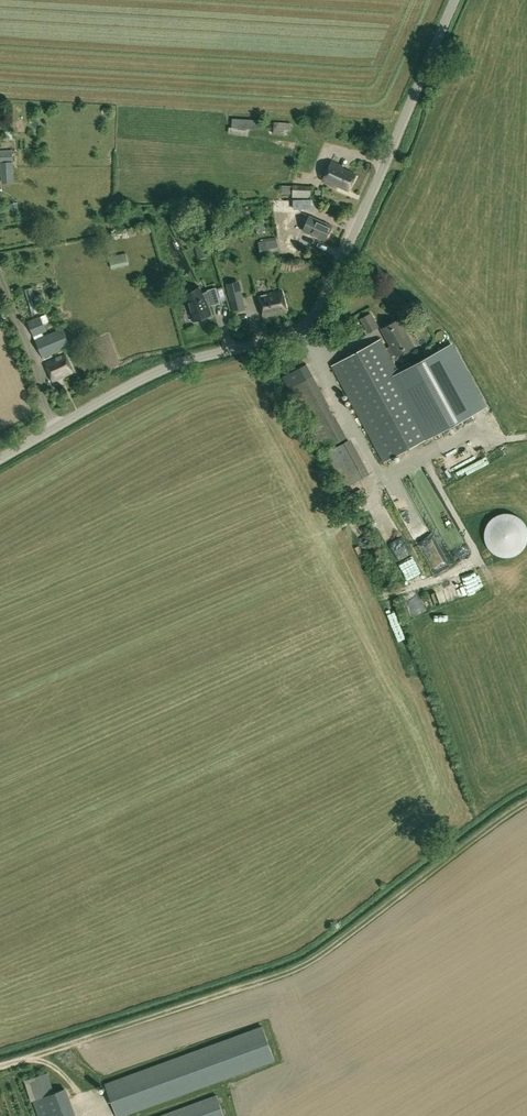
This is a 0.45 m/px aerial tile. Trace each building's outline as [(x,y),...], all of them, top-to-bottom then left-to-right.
[(232,128),(259,129),(260,120),(233,118),(232,128)] [(274,134),(284,135),(285,122),(274,122),(274,134)] [(13,162),(12,149),(0,150),(0,162),(1,162),(13,162)] [(335,186),(335,185),(348,191),(356,174),(343,168),(344,167),(332,161),(323,180),(335,186)] [(14,183),(13,162),(1,162),(2,183),(14,183)] [(292,194),(293,185),(282,185),(282,194),(292,194)] [(311,185),(293,185),(292,194),(292,197),(311,198),(311,185)] [(311,199),(294,200),(294,208),(311,208),(311,199)] [(332,225),(310,216),(304,231),(325,240),(332,225)] [(266,253),(278,251),(276,239),(264,241),(266,253)] [(195,247),(198,259),(206,256),(202,245),(195,247)] [(109,256),(112,269),(129,265),(126,252),(109,256)] [(239,286),(227,288),(233,311),(245,309),(239,286)] [(208,291),(203,293),(200,287),(199,287),(199,288),(185,295),(187,301),(193,320),(208,315),(206,307),(212,304),(212,305),(221,303),(216,287),(207,290),(208,291)] [(259,295),(264,314),(264,317),(287,311),(282,290),(259,295)] [(29,302),(33,315),(40,313),(37,300),(36,300),(29,302)] [(368,311),(363,314),(368,323),(374,320),(368,311)] [(35,339),(44,335),(43,333),(47,331),(44,324),(49,322),(46,314),(27,321),(32,333),(35,339)] [(333,366),(385,462),(485,407),(450,345),(411,366),(409,362),(397,368),(391,357),(394,356),(396,357),(415,346),(409,333),(400,318),(382,328),(385,333),(391,345),(387,348),(382,338),(333,366)] [(48,333),(44,335),(35,339),(34,339),(42,358),(71,346),(65,333),(63,327),(48,333)] [(43,363),(52,382),(73,372),(65,354),(43,363)] [(347,437),(313,375),(289,389),(293,397),(322,451),(347,437)] [(461,424),(466,432),(489,418),(484,410),(461,424)] [(367,475),(349,440),(324,453),(342,487),(367,475)] [(433,503),(433,513),(448,512),(448,502),(433,503)] [(441,518),(460,559),(474,553),(454,512),(441,518)] [(509,557),(510,557),(511,557),(512,557),(512,556),(513,556),(514,556),(515,556),(516,555),(517,555),(517,554),(518,554),(519,554),(520,553),(521,552),(522,551),(523,550),(524,549),(524,548),(525,548),(525,547),(526,547),(526,546),(526,545),(526,544),(526,526),(526,525),(526,524),(525,523),(525,522),(524,522),(524,521),(523,520),(522,519),(521,519),(521,518),(520,517),(519,517),(518,516),(517,516),(517,515),(516,515),(515,515),(515,514),(514,514),(513,514),(512,514),(511,513),(510,513),(509,513),(508,513),(507,513),(506,513),(505,513),(504,513),(503,513),(502,513),(502,514),(501,514),(500,514),(499,514),(499,515),(498,515),(497,515),(496,516),(495,516),(495,517),(494,517),(493,518),(492,518),(492,519),(491,519),(491,520),(490,521),(489,522),(489,523),(488,523),(488,524),(487,525),(487,526),(486,527),(486,528),(486,529),(485,530),(485,531),(485,532),(485,533),(485,534),(485,535),(485,536),(485,537),(485,538),(485,539),(485,540),(486,541),(486,542),(486,543),(487,544),(487,545),(488,546),(488,547),(489,548),(489,549),(490,549),(490,550),(491,550),(491,551),(492,551),(492,552),(493,552),(493,553),(494,553),(495,554),(496,554),(496,555),(497,555),(498,555),(499,556),(500,556),(501,556),(502,557),(503,557),(504,557),(505,557),(506,557),(507,557),(508,557),(509,557)] [(437,567),(440,576),(455,570),(451,561),(437,567)] [(446,585),(436,589),(441,603),(451,599),(446,585)] [(275,1061),(262,1025),(105,1083),(117,1115),(124,1115),(275,1061)] [(25,1080),(33,1101),(55,1092),(48,1072),(25,1080)] [(33,1101),(38,1115),(76,1115),(66,1088),(55,1092),(33,1101)] [(217,1094),(158,1115),(225,1115),(217,1094)]
